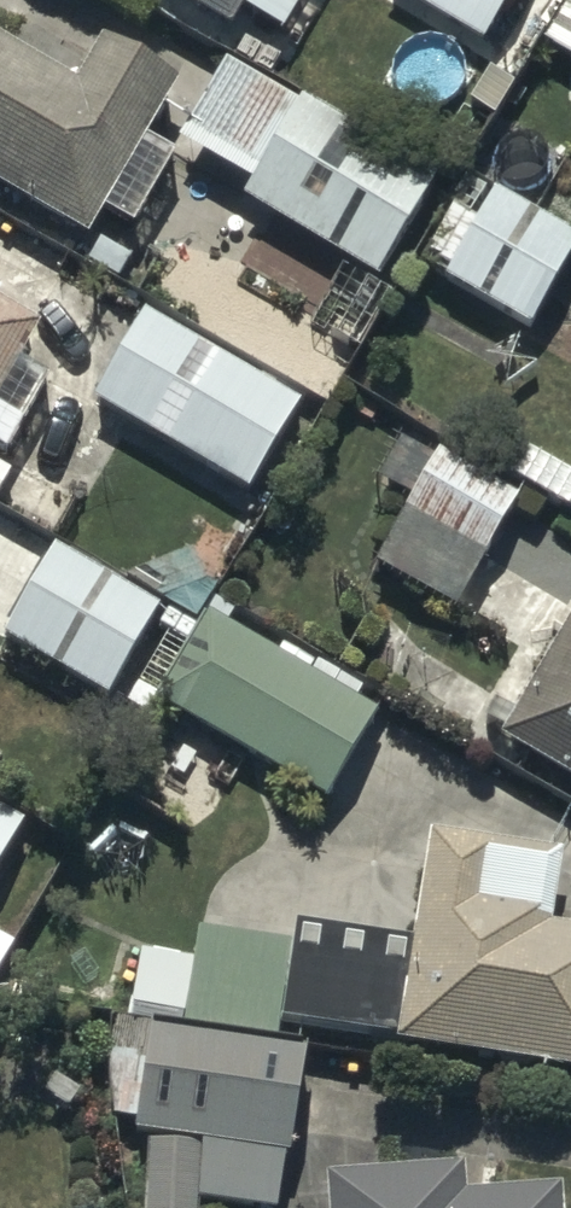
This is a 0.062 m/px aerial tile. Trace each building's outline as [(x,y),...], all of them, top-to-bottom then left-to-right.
[(228,20),(240,0),(195,0),(228,20)] [(479,39),(502,0),(415,0),(479,39)] [(542,34),(570,52),(570,0),(563,0),(542,34)] [(86,224),(98,203),(125,220),(170,143),(145,129),(177,75),(99,29),(85,51),(27,17),(17,34),(0,24),(0,173),(86,224)] [(222,49),(179,131),(243,170),(235,188),(382,273),(435,161),(222,49)] [(416,251),(529,319),(570,250),(570,224),(469,163),(416,251)] [(141,291),(80,388),(242,490),(303,393),(141,291)] [(2,444),(50,366),(18,347),(36,318),(0,296),(0,443),(2,444)] [(527,481),(439,434),(374,557),(459,604),(527,481)] [(1,628),(99,687),(153,597),(53,537),(1,628)] [(151,692),(327,794),(379,708),(205,603),(151,692)] [(497,729),(570,772),(570,609),(568,607),(497,729)] [(1,804),(0,803),(0,859),(20,825),(2,812),(1,804)] [(269,1040),(274,1008),(570,1055),(570,916),(553,913),(564,843),(427,821),(411,922),(297,904),(291,936),(193,920),(188,951),(140,943),(128,1016),(269,1040)] [(128,1016),(114,1103),(128,1105),(125,1125),(151,1129),(138,1207),(204,1207),(205,1200),(253,1207),(281,1207),(307,1046),(269,1040),(128,1016)] [(559,1175),(462,1184),(459,1156),(320,1169),(323,1207),(562,1207),(559,1175)]
